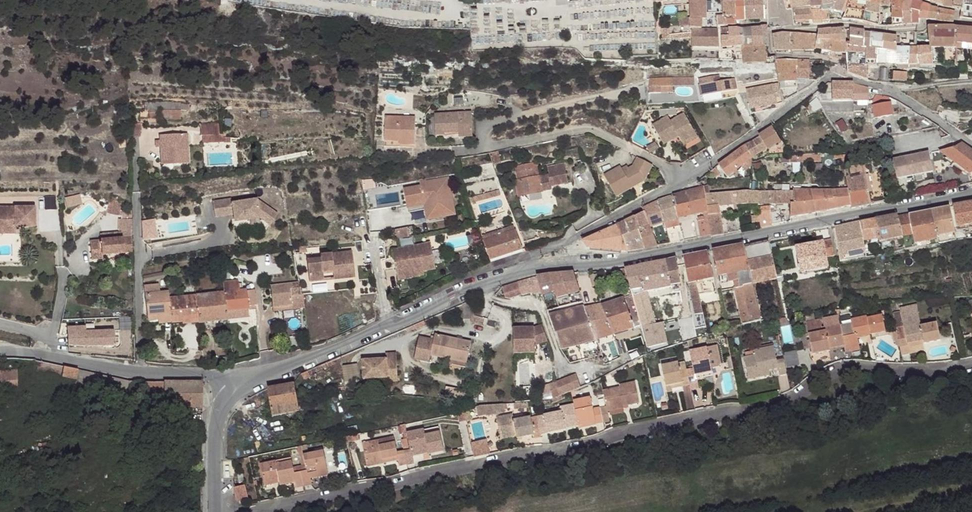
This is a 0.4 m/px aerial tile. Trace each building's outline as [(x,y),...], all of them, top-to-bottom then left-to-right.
[(691,3),(691,18),(691,29),(701,29),(701,19),(706,19),(707,3),(707,0),(691,0),(691,3)] [(746,20),(744,0),(734,1),(736,21),(746,20)] [(754,0),(747,0),(744,0),(746,20),(755,20),(754,10),(754,0)] [(765,9),(765,0),(754,0),(754,10),(765,9)] [(793,8),(812,7),(811,0),(792,0),(793,8)] [(824,10),(823,0),(811,0),(812,7),(813,11),(824,10)] [(835,0),(823,0),(824,10),(829,10),(834,9),(835,0)] [(845,0),(835,0),(834,9),(842,11),(845,0)] [(858,9),(860,2),(856,0),(848,0),(846,7),(844,12),(841,19),(854,20),(858,9)] [(871,3),(867,3),(866,11),(863,22),(879,25),(880,12),(880,2),(880,0),(871,0),(871,3)] [(891,4),(892,5),(893,26),(902,24),(901,0),(891,0),(891,4)] [(913,0),(906,0),(901,0),(902,24),(911,23),(913,0)] [(923,3),(923,2),(915,0),(913,0),(911,23),(920,23),(920,18),(923,3)] [(954,0),(945,0),(943,6),(953,8),(954,0)] [(962,10),(964,3),(964,0),(954,0),(953,8),(962,10)] [(736,21),(734,1),(723,2),(724,17),(725,25),(726,25),(736,25),(736,21)] [(858,9),(866,11),(867,3),(863,2),(860,2),(858,9)] [(928,19),(931,7),(931,6),(930,5),(923,3),(920,18),(928,19)] [(964,3),(962,10),(960,17),(971,19),(971,4),(964,3)] [(801,21),(813,20),(813,11),(812,7),(793,8),(794,21),(801,21)] [(943,9),(931,7),(928,19),(954,21),(955,11),(943,9)] [(765,9),(754,10),(755,20),(765,19),(765,9)] [(830,19),(829,10),(824,10),(813,11),(813,20),(813,23),(821,23),(830,22),(830,19)] [(753,46),(764,45),(763,38),(766,38),(767,25),(760,26),(761,28),(751,28),(753,46)] [(955,27),(928,27),(930,47),(931,48),(955,50),(956,27),(955,27)] [(955,50),(963,50),(963,45),(971,46),(971,29),(956,27),(955,50)] [(744,61),(743,46),(741,29),(736,28),(729,28),(726,28),(724,28),(724,29),(721,29),(721,37),(722,50),(732,50),(733,61),(743,61),(744,61)] [(753,46),(751,28),(741,29),(743,46),(753,46)] [(713,29),(701,29),(691,29),(691,51),(719,51),(718,29),(713,29)] [(831,30),(831,51),(840,52),(846,53),(846,44),(845,44),(844,29),(831,30)] [(849,29),(848,44),(863,46),(864,31),(849,29)] [(818,31),(818,34),(815,49),(817,49),(831,51),(831,30),(818,31)] [(864,31),(863,46),(867,47),(865,64),(865,65),(865,66),(865,67),(868,67),(876,66),(875,65),(876,48),(870,47),(870,33),(864,31)] [(789,50),(793,33),(782,32),(772,34),(774,50),(789,50)] [(818,34),(793,33),(789,50),(790,50),(802,49),(815,49),(818,34)] [(882,35),(870,33),(870,47),(876,48),(882,49),(882,35)] [(882,35),(882,49),(896,50),(896,47),(896,37),(882,35)] [(899,39),(900,47),(909,47),(909,42),(909,39),(906,39),(900,39),(899,39)] [(908,65),(920,64),(917,47),(917,42),(909,42),(909,47),(908,65)] [(846,44),(846,53),(846,63),(847,72),(868,80),(868,67),(865,67),(865,66),(865,65),(865,64),(867,47),(863,46),(848,44),(846,44)] [(769,63),(775,63),(776,63),(776,59),(775,57),(772,57),(770,57),(769,58),(765,58),(764,45),(753,46),(743,46),(744,61),(743,61),(744,65),(765,64),(769,63)] [(896,47),(896,50),(896,64),(908,66),(908,65),(909,47),(900,47),(896,47)] [(931,48),(930,47),(917,47),(920,64),(920,65),(933,65),(931,48)] [(882,49),(876,48),(875,65),(884,65),(896,64),(896,50),(882,49)] [(776,63),(775,63),(779,82),(781,89),(797,87),(796,80),(796,78),(797,59),(776,59),(776,63)] [(796,78),(809,78),(809,60),(797,59),(796,78)] [(879,81),(889,82),(889,67),(879,67),(879,81)] [(733,90),(731,79),(709,83),(712,94),(733,90)] [(832,82),(832,99),(852,99),(853,101),(869,100),(869,87),(853,83),(848,83),(832,82)] [(874,100),(872,100),(873,105),(875,117),(892,114),(891,107),(898,106),(897,100),(889,96),(876,94),(874,100)] [(832,101),(819,102),(825,112),(834,111),(834,101),(832,101)] [(853,101),(834,101),(834,111),(853,111),(853,101)] [(457,128),(471,128),(471,107),(433,109),(434,131),(444,131),(444,129),(457,128)] [(386,113),(384,136),(399,137),(400,140),(414,141),(416,114),(386,113)] [(685,147),(700,140),(688,118),(673,126),(671,122),(656,128),(667,150),(682,142),(685,147)] [(141,123),(131,123),(131,137),(141,137),(141,123)] [(231,123),(200,124),(200,136),(202,136),(225,135),(225,142),(226,143),(232,143),(231,123)] [(759,135),(760,137),(753,140),(746,145),(752,156),(760,151),(767,147),(767,148),(781,140),(772,127),(759,135)] [(187,164),(185,134),(161,136),(161,146),(156,146),(156,155),(161,155),(161,163),(171,163),(172,165),(187,164)] [(660,147),(656,140),(648,145),(652,152),(660,147)] [(702,143),(700,140),(685,147),(687,151),(702,143)] [(961,142),(957,145),(952,147),(893,159),(895,167),(897,179),(933,172),(930,161),(949,157),(969,173),(971,171),(971,151),(961,142)] [(747,160),(748,158),(752,156),(746,145),(741,148),(738,149),(719,165),(727,176),(747,160)] [(836,165),(843,165),(840,151),(840,152),(834,152),(836,165)] [(499,153),(490,155),(495,165),(501,163),(499,153)] [(643,180),(652,165),(637,157),(633,165),(624,168),(621,162),(604,168),(612,192),(643,180)] [(895,167),(893,159),(876,163),(878,168),(885,167),(885,170),(895,167)] [(539,176),(542,191),(551,189),(550,186),(567,183),(563,163),(547,167),(548,174),(539,176)] [(715,167),(710,171),(714,177),(719,173),(715,167)] [(542,191),(539,176),(535,176),(534,168),(516,172),(517,180),(515,181),(518,196),(542,191)] [(846,176),(848,187),(852,206),(852,208),(871,205),(889,200),(882,169),(846,176)] [(423,176),(399,178),(401,193),(420,192),(422,200),(422,208),(448,206),(443,171),(423,173),(423,176)] [(704,187),(708,212),(708,218),(711,235),(711,237),(723,235),(723,234),(720,205),(738,203),(737,190),(710,193),(709,185),(704,187)] [(685,192),(673,196),(679,219),(693,216),(708,212),(704,187),(688,191),(685,192)] [(791,188),(791,190),(791,203),(790,219),(808,215),(852,206),(848,187),(830,188),(819,188),(791,188)] [(744,190),(737,190),(738,203),(771,203),(770,190),(760,189),(749,190),(744,190)] [(501,190),(469,199),(470,204),(503,195),(501,190)] [(791,190),(770,190),(771,203),(791,203),(791,190)] [(420,192),(401,193),(402,202),(422,200),(420,192)] [(79,195),(65,198),(67,207),(82,204),(79,195)] [(673,196),(659,201),(665,221),(679,219),(673,196)] [(277,227),(284,215),(262,201),(237,207),(236,202),(218,206),(222,222),(240,218),(242,225),(266,220),(277,227)] [(643,208),(644,211),(650,226),(665,221),(659,201),(643,208)] [(953,206),(957,226),(971,224),(971,202),(953,206)] [(759,227),(772,225),(771,211),(771,206),(758,207),(759,227)] [(932,210),(936,229),(953,226),(950,206),(932,210)] [(35,227),(35,207),(0,207),(0,227),(14,227),(35,227)] [(772,225),(786,222),(785,210),(771,211),(772,225)] [(938,239),(936,229),(932,210),(909,214),(913,235),(914,244),(938,239)] [(644,211),(635,216),(645,248),(658,246),(653,234),(650,226),(644,211)] [(909,214),(899,216),(898,214),(876,219),(879,238),(880,241),(880,240),(903,236),(913,235),(909,214)] [(635,216),(618,224),(627,252),(645,248),(635,216)] [(680,226),(681,231),(683,241),(698,238),(694,218),(679,221),(680,226)] [(701,237),(711,235),(708,218),(698,220),(701,237)] [(879,238),(876,219),(860,222),(864,241),(879,238)] [(653,234),(667,229),(667,228),(665,221),(650,226),(653,234)] [(513,224),(481,235),(482,239),(483,240),(515,228),(513,224)] [(599,233),(583,241),(588,248),(606,250),(627,252),(618,224),(599,233)] [(538,237),(535,226),(519,230),(523,241),(538,237)] [(667,229),(669,235),(671,243),(680,241),(678,232),(681,231),(680,226),(667,228),(667,229)] [(408,228),(395,230),(397,239),(409,237),(408,228)] [(515,228),(483,240),(489,260),(522,247),(515,228)] [(122,238),(121,232),(100,234),(100,240),(90,241),(92,260),(102,259),(101,256),(132,253),(132,237),(122,238)] [(671,243),(669,235),(662,237),(664,244),(671,243)] [(904,244),(903,237),(903,236),(880,240),(882,248),(904,244)] [(21,247),(51,245),(51,237),(21,239),(21,247)] [(800,272),(816,269),(815,266),(828,263),(826,255),(834,254),(830,239),(823,240),(795,246),(799,266),(798,266),(799,269),(800,269),(800,272)] [(744,247),(753,284),(777,279),(768,242),(744,247)] [(430,244),(392,251),(398,282),(424,276),(424,273),(436,271),(430,244)] [(712,251),(718,276),(729,274),(731,282),(734,282),(735,288),(753,284),(744,247),(744,245),(712,251)] [(708,252),(691,255),(695,275),(712,272),(708,252)] [(695,275),(691,255),(683,257),(689,284),(696,282),(696,280),(695,275)] [(677,259),(677,258),(638,266),(641,279),(668,274),(671,286),(683,284),(676,260),(677,259)] [(321,265),(308,267),(310,289),(324,288),(324,279),(333,278),(334,287),(355,285),(354,263),(353,260),(321,262),(321,265)] [(167,265),(143,270),(143,274),(143,276),(167,272),(167,265)] [(625,268),(631,290),(643,289),(644,292),(672,287),(671,286),(668,274),(641,279),(638,266),(625,268)] [(575,272),(563,273),(569,295),(581,292),(575,272)] [(712,272),(695,275),(696,280),(713,277),(712,272)] [(554,274),(547,275),(554,292),(557,299),(569,295),(563,273),(554,274)] [(718,276),(720,284),(731,282),(729,274),(718,276)] [(543,275),(535,276),(539,287),(540,291),(540,292),(540,293),(543,297),(554,292),(547,275),(543,275)] [(535,276),(531,278),(535,291),(535,294),(540,293),(540,292),(540,291),(539,287),(535,276)] [(333,278),(324,279),(324,288),(334,287),(333,278)] [(524,280),(529,294),(533,292),(534,295),(535,294),(535,291),(531,278),(524,280)] [(524,280),(518,282),(522,295),(527,293),(527,294),(529,294),(524,280)] [(159,282),(144,283),(145,292),(159,291),(159,282)] [(515,282),(510,284),(514,297),(522,295),(518,282),(515,282)] [(697,323),(704,322),(699,295),(697,286),(696,282),(689,284),(697,323)] [(714,283),(697,286),(699,295),(717,292),(714,283)] [(510,284),(502,286),(505,296),(508,299),(514,297),(510,284)] [(735,288),(735,289),(742,325),(756,322),(761,321),(753,284),(735,288)] [(290,285),(270,286),(272,308),(291,307),(292,311),(305,310),(304,297),(300,296),(291,296),(291,290),(290,285)] [(299,285),(290,285),(291,290),(291,296),(300,296),(299,285)] [(170,297),(169,290),(159,291),(145,292),(147,315),(171,313),(171,312),(170,297)] [(233,291),(224,292),(225,306),(226,310),(248,309),(248,307),(255,306),(254,290),(247,291),(246,290),(233,291)] [(225,306),(224,292),(196,295),(197,308),(225,306)] [(197,308),(196,295),(170,297),(171,312),(180,312),(197,310),(197,308)] [(634,329),(641,326),(633,296),(624,298),(602,305),(586,308),(585,306),(574,309),(562,312),(550,315),(553,326),(556,335),(559,343),(561,349),(596,340),(613,335),(634,329)] [(471,303),(463,304),(464,319),(473,318),(472,314),(471,303)] [(903,326),(900,314),(918,311),(916,304),(899,308),(900,312),(893,313),(898,340),(905,339),(903,328),(903,326)] [(198,321),(198,322),(226,320),(226,310),(225,306),(197,308),(197,310),(198,321)] [(180,312),(180,320),(180,322),(198,321),(197,310),(180,312)] [(900,314),(903,326),(920,322),(918,311),(900,314)] [(172,319),(172,320),(180,320),(180,312),(171,312),(171,313),(172,319)] [(473,318),(471,321),(483,324),(485,318),(472,314),(473,318)] [(853,335),(848,336),(851,351),(859,350),(857,337),(856,334),(867,332),(868,335),(885,332),(882,315),(867,318),(867,316),(850,319),(853,335)] [(415,324),(417,330),(432,323),(429,318),(422,321),(415,324)] [(680,333),(677,319),(652,323),(655,338),(680,333)] [(805,321),(811,355),(829,351),(828,349),(844,346),(845,352),(851,351),(848,336),(842,337),(839,324),(821,327),(819,319),(805,321)] [(905,339),(898,340),(901,356),(908,355),(907,348),(907,344),(921,342),(922,346),(940,343),(937,324),(921,327),(920,325),(903,328),(905,339)] [(534,328),(513,329),(514,354),(535,354),(535,346),(548,341),(542,325),(534,328)] [(114,329),(84,330),(84,345),(114,344),(114,329)] [(68,330),(69,334),(68,343),(84,345),(84,330),(71,330),(68,330)] [(430,362),(432,354),(451,359),(468,363),(473,341),(436,333),(435,339),(420,336),(415,359),(430,362)] [(692,369),(685,370),(688,385),(689,391),(697,390),(694,380),(701,378),(701,374),(710,373),(709,368),(717,366),(720,363),(716,344),(705,347),(705,348),(688,352),(692,369)] [(788,373),(785,358),(777,360),(775,346),(754,349),(755,354),(744,356),(749,379),(761,376),(760,370),(769,368),(779,367),(780,375),(788,373)] [(788,352),(791,366),(802,364),(798,350),(788,352)] [(386,359),(362,360),(363,379),(387,378),(387,382),(398,382),(396,353),(385,354),(386,359)] [(345,387),(341,356),(314,368),(301,373),(303,379),(315,374),(319,391),(345,387)] [(91,372),(34,359),(32,369),(88,382),(90,377),(93,378),(94,373),(91,372)] [(468,363),(451,359),(450,363),(469,368),(470,363),(468,363)] [(688,385),(685,370),(678,372),(676,362),(661,365),(665,385),(666,391),(671,390),(670,388),(670,384),(679,382),(680,386),(688,385)] [(19,385),(18,369),(0,370),(0,386),(19,385)] [(549,386),(554,399),(560,397),(571,392),(572,392),(573,391),(582,387),(577,374),(549,386)] [(789,375),(780,375),(781,389),(790,389),(789,375)] [(155,391),(145,396),(162,399),(163,380),(156,380),(155,391)] [(606,407),(600,408),(604,424),(611,422),(609,413),(626,409),(626,406),(640,403),(636,382),(620,386),(620,388),(603,391),(606,407)] [(295,383),(267,388),(271,408),(273,415),(300,410),(298,403),(295,383)] [(573,403),(574,408),(577,425),(578,428),(594,424),(594,426),(604,424),(600,408),(593,410),(591,399),(573,403)] [(479,406),(475,407),(477,417),(485,415),(485,416),(494,415),(504,413),(502,405),(497,405),(479,406)] [(538,422),(538,425),(541,437),(565,432),(565,430),(564,427),(577,425),(574,408),(560,411),(561,415),(544,418),(545,421),(538,422)] [(456,414),(458,423),(465,422),(463,412),(456,414)] [(143,424),(142,414),(125,417),(126,427),(143,424)] [(532,426),(531,418),(514,422),(512,416),(496,419),(499,437),(516,434),(517,439),(517,441),(533,437),(534,441),(541,440),(541,437),(538,425),(532,426)] [(404,439),(407,452),(414,451),(411,435),(408,424),(403,425),(405,433),(407,434),(408,439),(404,439)] [(440,429),(425,432),(427,438),(441,435),(440,429)] [(407,452),(406,452),(409,467),(416,465),(414,458),(413,454),(428,451),(429,455),(429,457),(445,453),(441,435),(427,438),(425,432),(411,435),(414,451),(407,452)] [(349,436),(350,442),(362,440),(361,433),(349,436)] [(409,467),(406,452),(400,454),(398,444),(381,448),(381,442),(364,446),(368,463),(384,459),(386,465),(400,462),(401,468),(409,467)] [(306,487),(303,472),(309,470),(306,456),(304,444),(299,445),(303,464),(295,466),(293,459),(263,465),(267,483),(282,481),(282,484),(283,486),(298,483),(299,489),(306,487)] [(309,470),(303,472),(306,487),(313,486),(312,480),(311,475),(320,473),(321,478),(331,476),(326,452),(311,455),(306,456),(309,470)] [(369,469),(386,465),(384,459),(368,463),(369,469)] [(248,486),(236,488),(239,502),(250,499),(248,486)]
